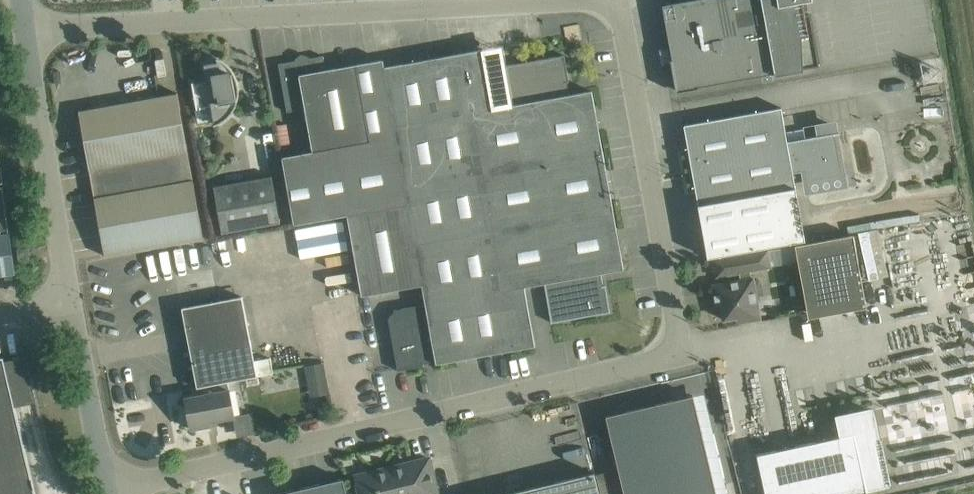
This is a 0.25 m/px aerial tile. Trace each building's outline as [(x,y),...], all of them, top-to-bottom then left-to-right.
[(670,47),(678,90),(819,65),(810,13),(805,14),(803,2),(811,0),(689,0),(668,4),(675,46),(670,47)] [(467,38),(469,48),(479,46),(477,36),(467,38)] [(632,268),(601,90),(592,90),(569,94),(567,82),(569,82),(564,55),(506,65),(513,105),(493,108),(482,49),(384,67),(383,59),(371,61),(396,206),(347,215),(361,296),(422,285),(426,306),(395,310),(389,319),(397,370),(424,365),(423,363),(436,361),(436,363),(535,346),(525,287),(544,283),(551,322),(610,312),(605,285),(603,285),(601,273),(624,269),(632,268)] [(294,224),(347,215),(396,206),(371,61),(326,69),(323,55),(278,64),(287,112),(305,109),(313,153),(282,158),(294,224)] [(239,88),(239,85),(238,82),(237,79),(236,76),(235,74),(233,71),(232,68),(230,66),(227,64),(225,62),(222,60),(220,59),(217,57),(216,59),(217,59),(218,62),(204,65),(207,81),(193,83),(193,82),(192,82),(197,109),(212,107),(215,124),(221,121),(226,118),(231,113),(235,107),(238,101),(239,98),(239,95),(239,92),(239,88)] [(79,110),(94,197),(105,256),(203,238),(177,93),(79,110)] [(688,148),(699,207),(708,257),(807,239),(796,189),(793,174),(803,172),(805,171),(808,183),(816,182),(844,176),(838,141),(836,134),(840,134),(839,131),(838,131),(836,120),(814,124),(816,135),(788,140),(782,107),(704,122),(684,125),(688,148)] [(272,176),(213,186),(222,233),(280,223),(272,176)] [(9,233),(2,187),(0,188),(0,276),(15,274),(9,233)] [(968,258),(961,215),(915,222),(896,217),(893,231),(881,228),(864,230),(870,271),(873,261),(899,257),(903,241),(906,264),(916,266),(915,260),(917,250),(915,250),(918,237),(935,234),(936,243),(948,242),(943,263),(943,264),(938,265),(956,269),(958,259),(968,258)] [(795,245),(808,318),(866,307),(853,234),(795,245)] [(17,249),(18,260),(29,260),(29,248),(17,249)] [(767,251),(754,254),(734,257),(737,273),(739,272),(741,280),(713,285),(716,305),(721,305),(724,320),(739,317),(740,322),(760,319),(753,278),(752,278),(750,270),(770,267),(767,251)] [(952,286),(957,303),(973,299),(973,280),(952,286)] [(242,296),(182,308),(197,387),(201,387),(227,380),(273,372),(270,357),(254,361),(242,296)] [(947,317),(901,319),(902,340),(925,339),(926,349),(949,348),(947,317)] [(3,357),(0,357),(0,493),(35,493),(3,357)] [(323,362),(304,365),(306,377),(325,373),(323,362)] [(227,380),(201,387),(203,394),(185,398),(191,429),(211,426),(210,422),(234,417),(227,380)] [(606,416),(624,493),(716,493),(693,395),(606,416)] [(871,411),(839,418),(843,435),(756,454),(765,493),(864,493),(863,493),(867,492),(866,488),(887,483),(871,411)] [(949,467),(973,460),(973,453),(970,437),(943,444),(949,467)] [(355,476),(359,493),(438,493),(429,458),(355,476)] [(594,473),(506,493),(599,493),(594,473)] [(277,493),(347,493),(343,478),(337,480),(320,484),(314,485),(300,488),(301,490),(294,491),(294,490),(277,493)]
